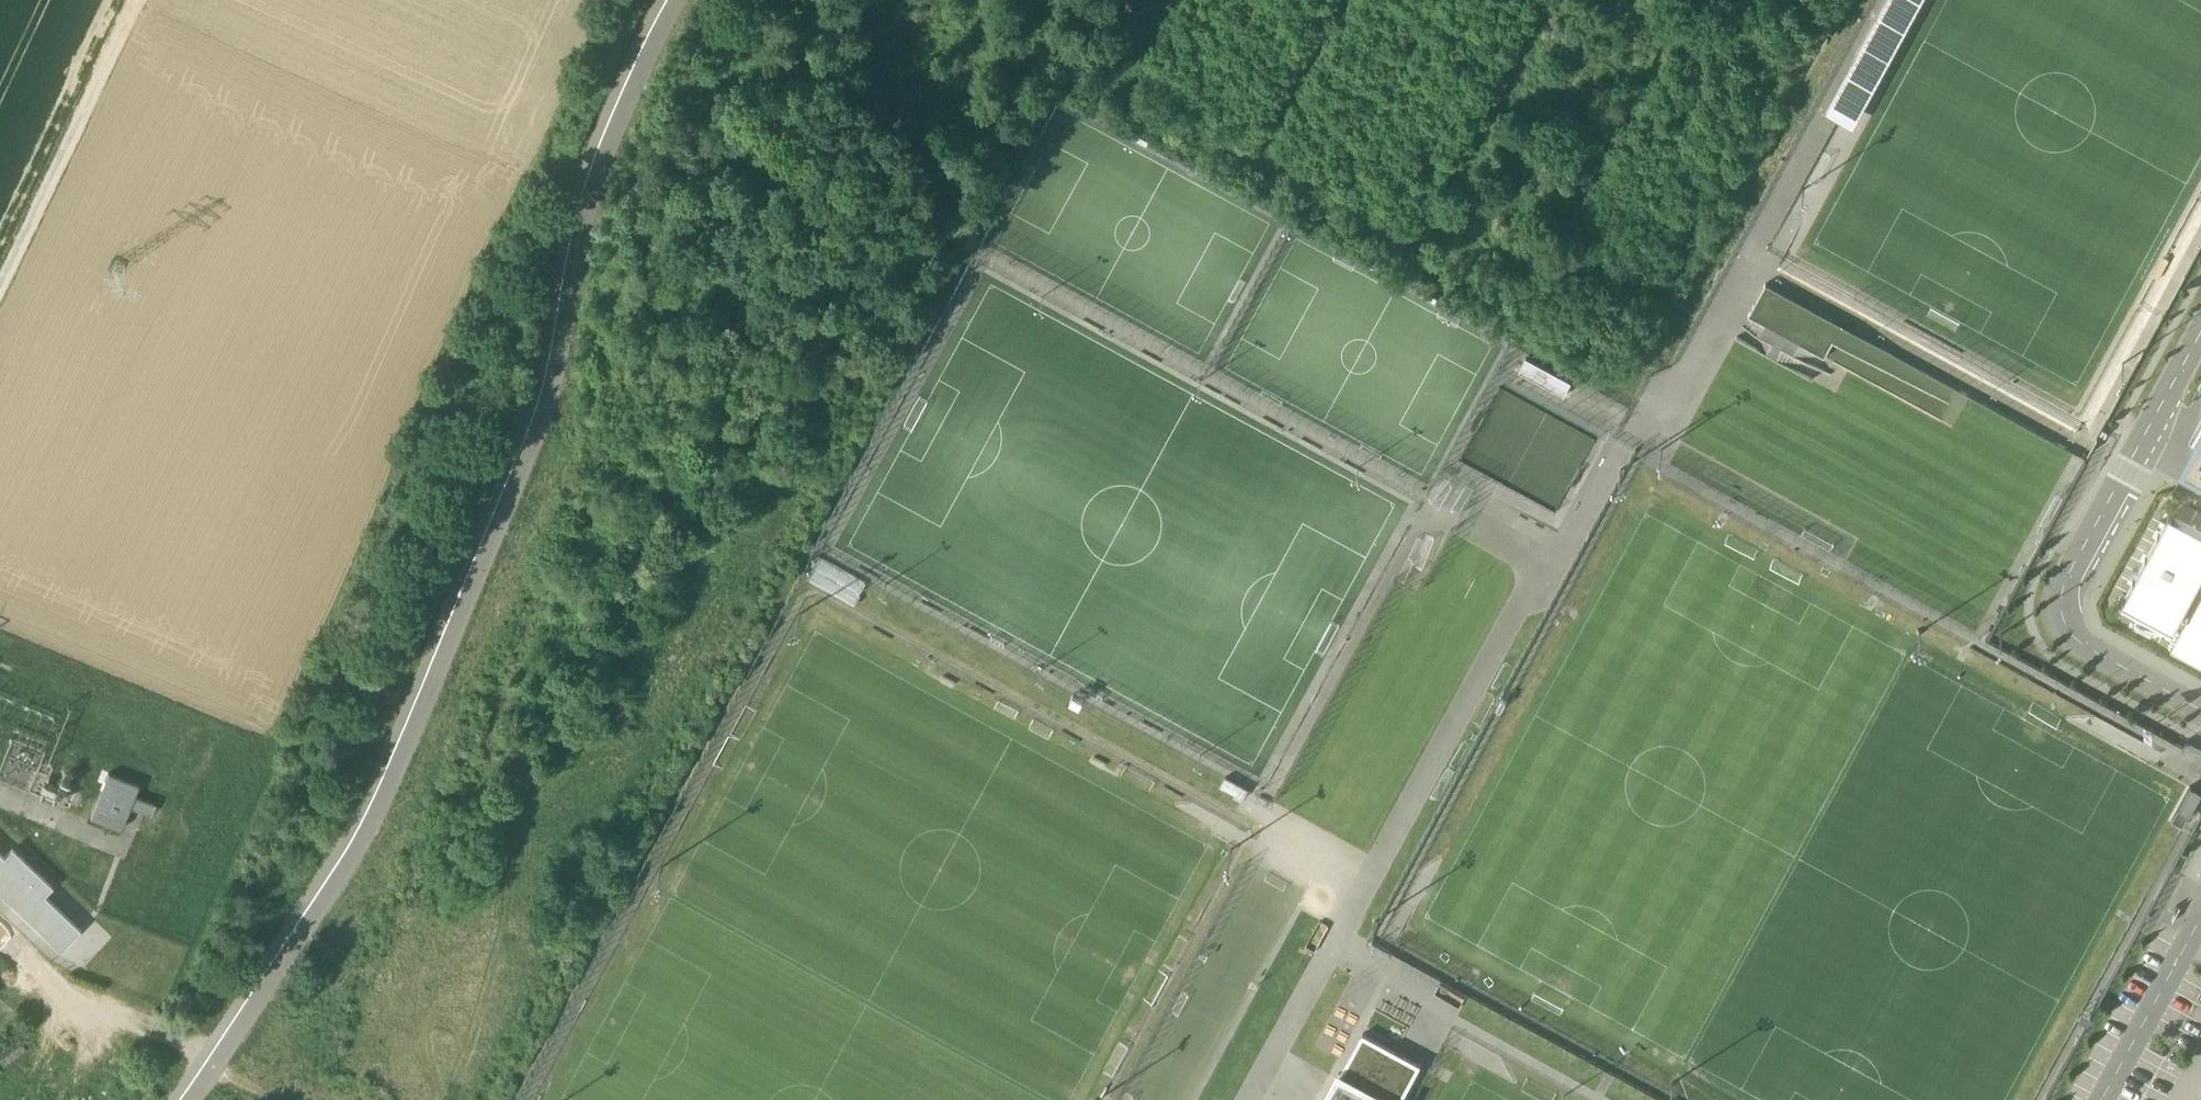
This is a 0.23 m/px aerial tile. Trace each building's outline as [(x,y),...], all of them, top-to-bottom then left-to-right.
[(1814,106),(1841,119),(1847,122),(1854,126),(1923,0),(1871,0),(1814,106)] [(1570,390),(1575,375),(1528,359),(1523,373),(1570,390)] [(2179,451),(2200,463),(2200,410),(2179,451)] [(139,785),(108,772),(90,817),(121,830),(139,785)] [(2172,820),(2183,827),(2200,793),(2200,790),(2191,785),(2172,820)] [(0,853),(0,890),(62,950),(80,930),(44,895),(52,887),(12,848),(4,857),(0,853)] [(1376,1003),(1362,1030),(1326,1099),(1411,1099),(1443,1041),(1376,1003)]
